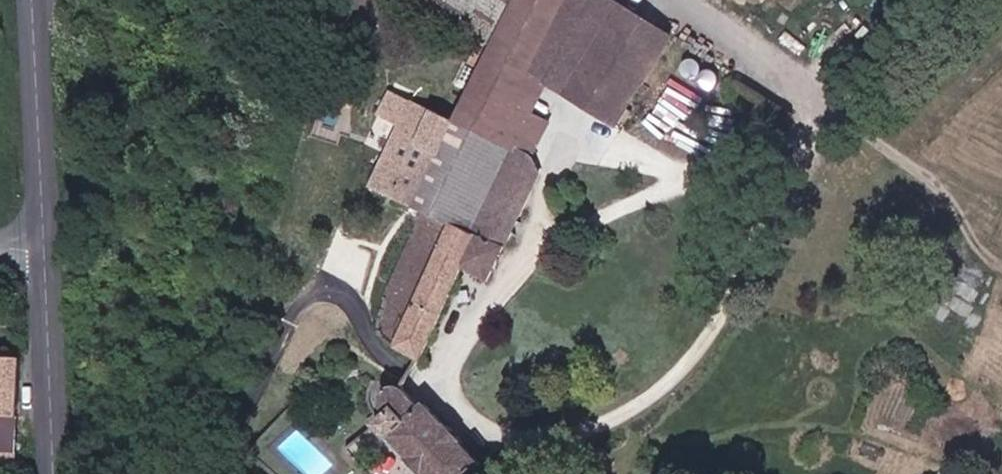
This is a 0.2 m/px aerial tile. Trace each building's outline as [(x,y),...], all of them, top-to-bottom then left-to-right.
[(527,0),(440,0),(433,15),(505,47),(527,0)] [(540,61),(559,70),(599,0),(527,0),(505,47),(469,127),(515,148),(536,110),(520,103),(540,61)] [(639,0),(599,0),(559,70),(582,81),(581,84),(631,109),(635,102),(643,106),(647,96),(642,93),(677,17),(639,0)] [(533,212),(549,180),(543,162),(523,152),(515,148),(469,127),(405,96),(389,127),(410,137),(383,193),(435,217),(389,304),(383,331),(390,341),(429,363),(473,270),(498,283),(514,251),(488,239),(506,200),(533,212)] [(536,110),(515,148),(523,152),(540,112),(536,110)] [(540,112),(523,152),(543,162),(562,121),(540,112)] [(488,239),(514,251),(533,212),(506,200),(488,239)] [(26,359),(0,358),(0,473),(20,473),(26,359)] [(497,466),(478,443),(480,441),(464,423),(461,425),(441,404),(435,408),(419,389),(407,384),(392,398),(404,412),(391,424),(405,439),(409,436),(428,459),(426,460),(438,473),(443,473),(444,473),(487,473),(497,466)]
